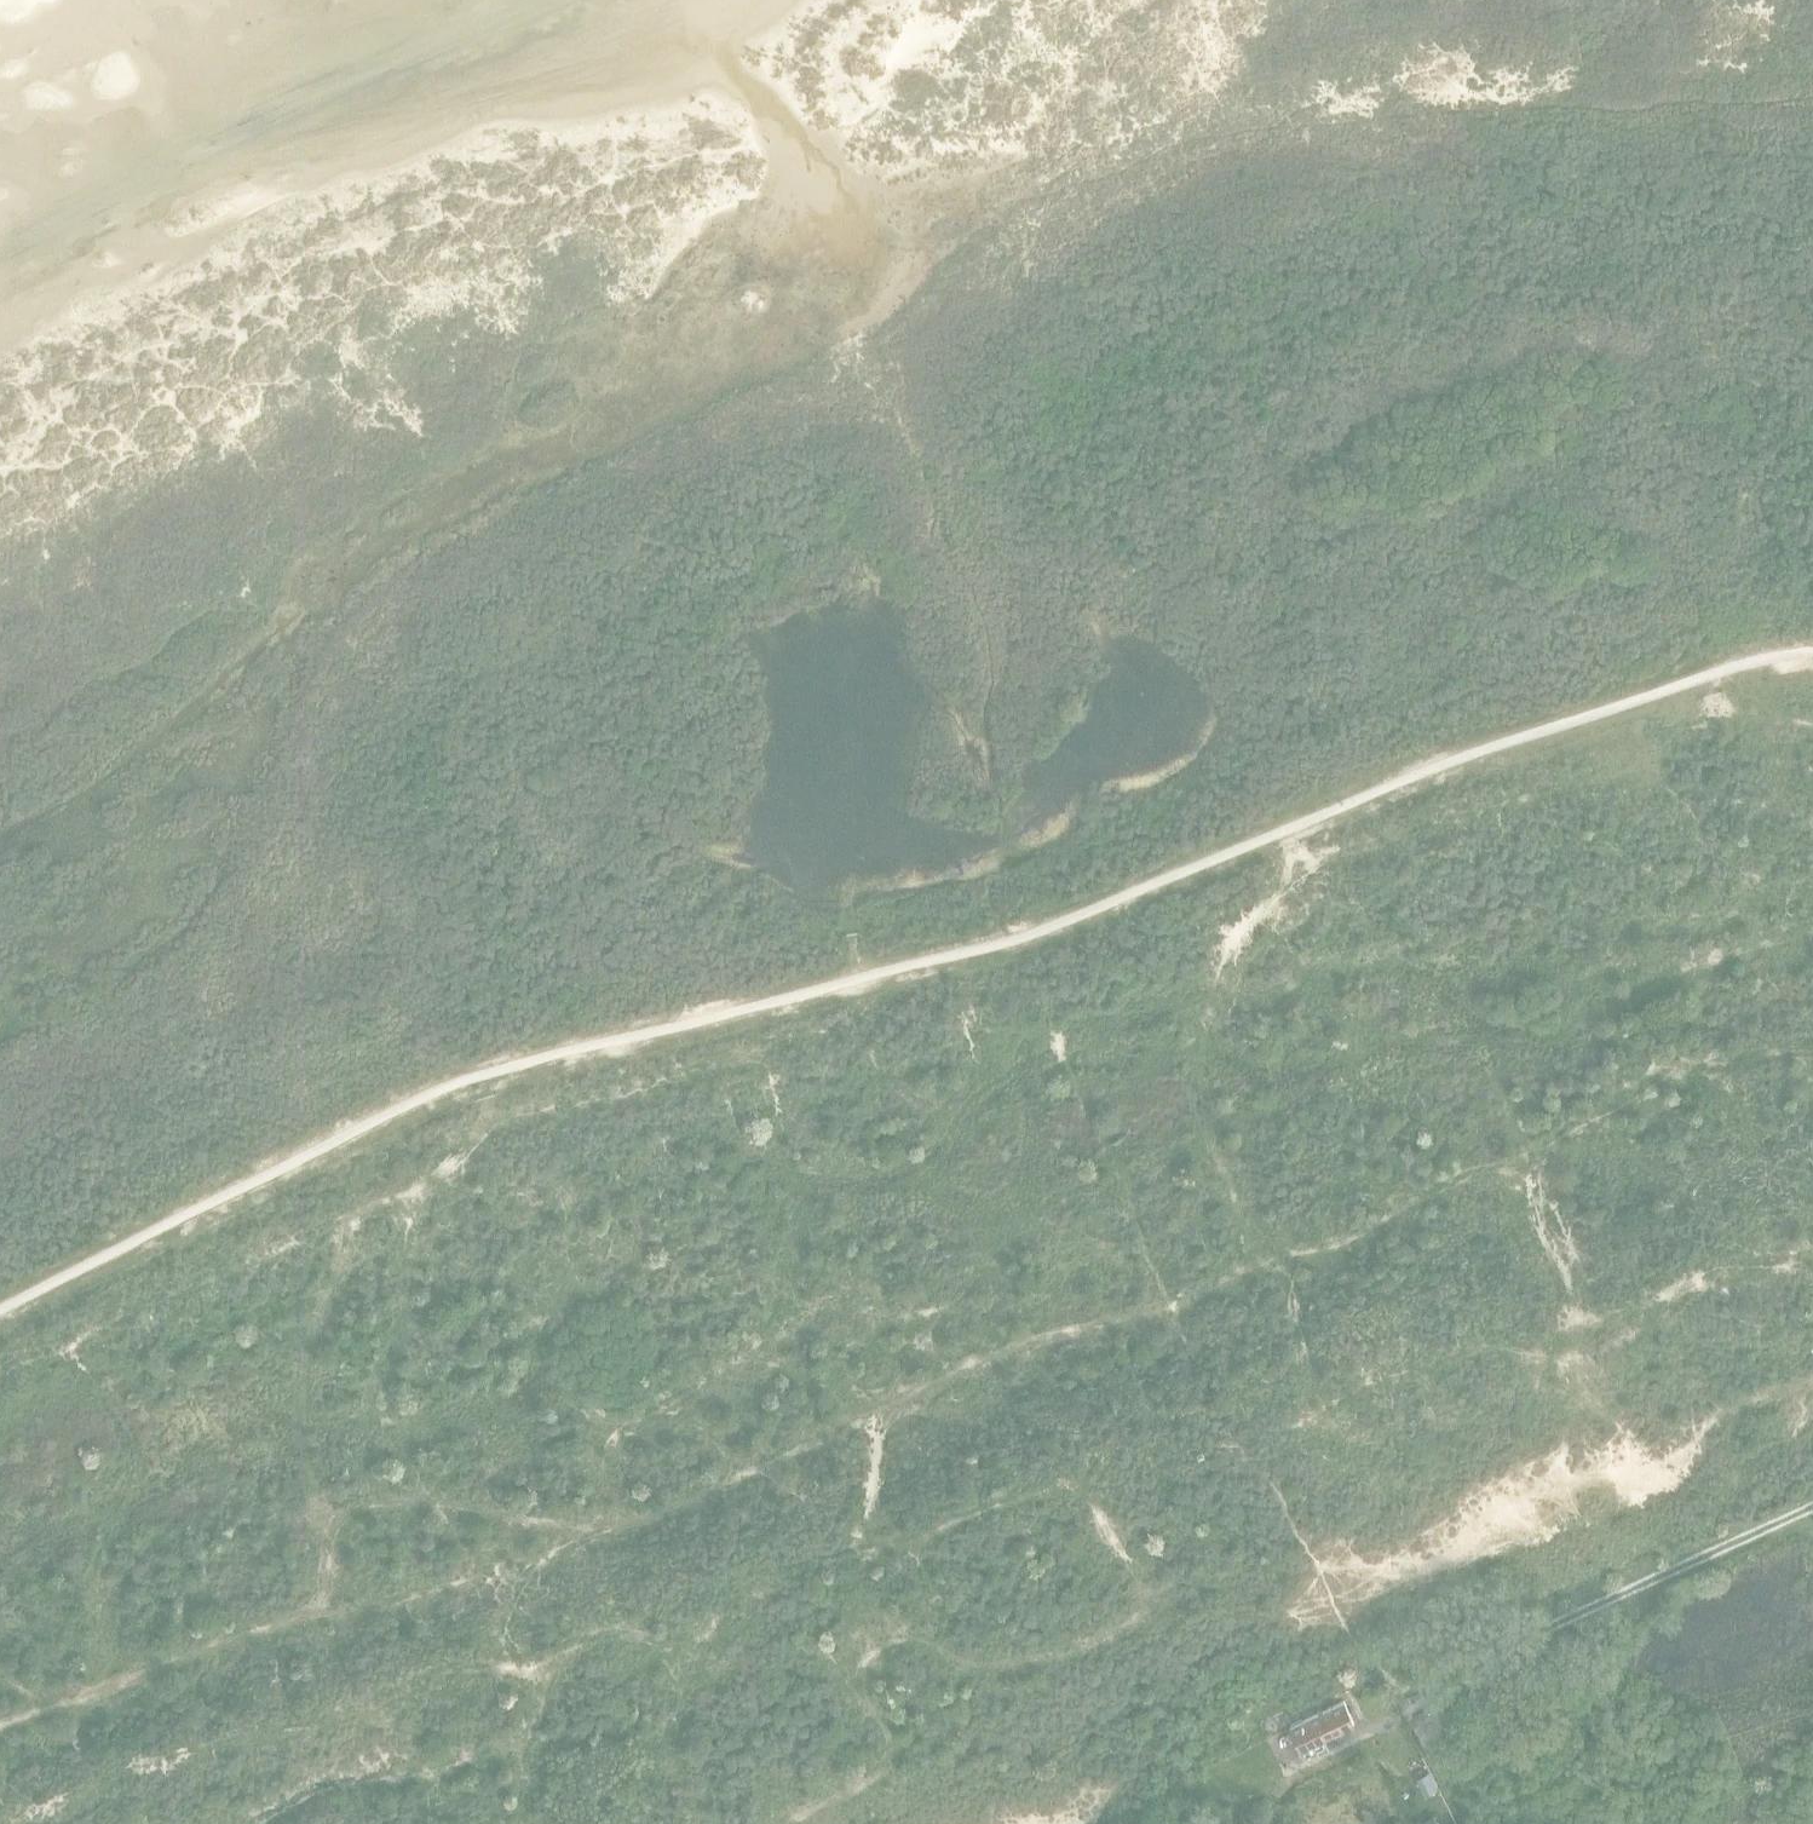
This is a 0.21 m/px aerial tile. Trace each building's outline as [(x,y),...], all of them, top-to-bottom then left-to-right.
[(1288,1726),(1298,1746),(1352,1720),(1342,1699),(1288,1726)]
